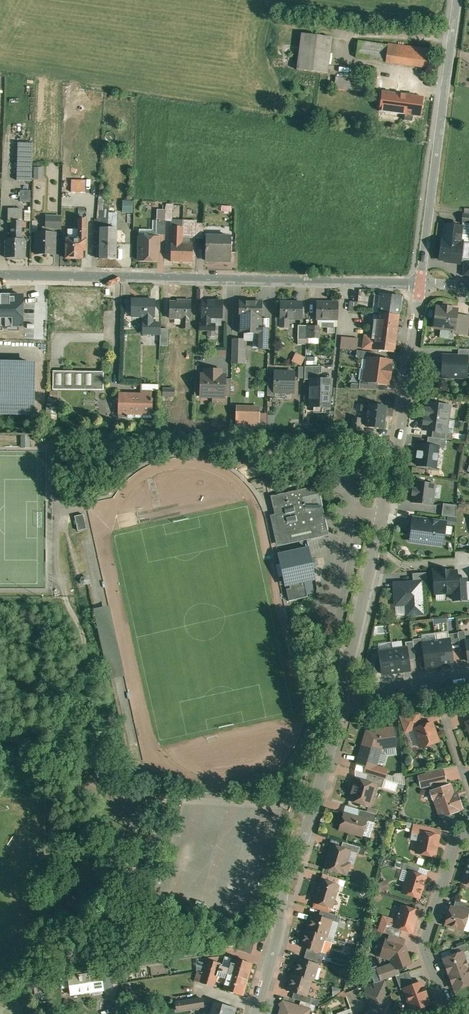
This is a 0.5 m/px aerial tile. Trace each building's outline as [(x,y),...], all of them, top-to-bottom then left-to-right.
[(332,37),(302,33),(299,56),(297,69),(328,74),(329,60),(332,37)] [(388,45),(358,41),(356,56),(386,61),(386,62),(427,68),(429,50),(388,44),(388,45)] [(350,78),(336,77),(334,88),(349,90),(350,78)] [(364,80),(350,78),(349,90),(363,92),(364,80)] [(407,95),(390,93),(390,92),(389,92),(389,93),(383,92),(383,91),(383,92),(382,92),(380,111),(421,117),(423,97),(416,96),(415,96),(407,95)] [(33,143),(19,142),(18,161),(33,162),(33,143)] [(33,162),(18,161),(18,180),(32,181),(33,162)] [(106,189),(100,189),(97,220),(95,219),(94,231),(101,232),(101,230),(109,230),(109,206),(105,206),(106,189)] [(21,202),(32,202),(32,190),(21,190),(21,202)] [(124,212),(135,212),(135,200),(124,200),(124,212)] [(62,216),(46,216),(45,227),(55,228),(62,228),(62,216)] [(87,219),(79,219),(78,229),(87,229),(86,237),(87,237),(87,219)] [(166,221),(157,220),(156,234),(166,235),(166,221)] [(12,221),(12,226),(12,238),(22,238),(22,221),(12,221)] [(462,225),(445,223),(443,239),(461,241),(462,232),(463,225),(462,225)] [(183,227),(172,226),(171,243),(182,243),(183,235),(183,227)] [(55,228),(45,227),(43,227),(42,233),(37,232),(36,254),(55,254),(56,233),(55,233),(55,228)] [(87,229),(78,229),(78,239),(86,240),(86,237),(87,229)] [(109,230),(101,230),(101,232),(100,240),(100,259),(116,260),(117,240),(117,230),(109,230)] [(188,235),(183,235),(182,243),(190,243),(190,238),(196,238),(197,232),(189,232),(188,235)] [(462,232),(461,241),(468,242),(468,233),(462,232)] [(219,239),(207,239),(207,236),(206,236),(205,260),(216,261),(216,260),(229,260),(229,261),(230,261),(231,237),(219,237),(219,239)] [(159,237),(139,237),(139,260),(158,260),(158,247),(159,246),(159,237)] [(12,238),(7,238),(7,257),(24,257),(24,250),(26,250),(26,244),(24,244),(24,238),(12,238)] [(78,239),(68,239),(67,258),(87,258),(87,240),(78,239)] [(442,239),(440,259),(452,261),(451,262),(460,263),(460,262),(460,261),(461,252),(464,250),(464,245),(463,243),(463,242),(468,242),(461,241),(443,239),(442,239)] [(182,243),(171,243),(171,261),(193,262),(193,244),(182,243)] [(460,261),(460,262),(464,262),(464,275),(468,275),(468,261),(460,261)] [(26,326),(25,292),(0,293),(0,327),(26,326)] [(402,297),(381,294),(379,313),(400,315),(402,297)] [(155,299),(132,299),(132,316),(143,316),(143,322),(153,322),(153,316),(155,316),(155,299)] [(180,302),(170,301),(170,317),(182,317),(190,318),(191,318),(191,300),(180,300),(180,302)] [(223,301),(202,300),(202,317),(203,317),(203,323),(212,324),(212,318),(223,318),(223,301)] [(261,301),(240,301),(240,318),(240,333),(260,333),(261,333),(261,328),(261,319),(261,301)] [(302,302),(281,302),(281,327),(289,327),(289,319),(302,319),(302,302)] [(338,302),(317,302),(317,318),(337,319),(338,302)] [(450,309),(444,308),(444,306),(443,306),(443,308),(437,307),(434,327),(454,330),(455,330),(457,315),(458,310),(451,309),(451,307),(450,309)] [(400,315),(379,313),(376,337),(365,336),(363,348),(395,352),(400,315)] [(457,315),(455,330),(454,330),(454,333),(467,334),(468,319),(468,316),(457,315)] [(190,318),(182,317),(183,330),(191,330),(190,318)] [(270,319),(262,319),(261,328),(269,329),(270,319)] [(153,322),(143,322),(143,333),(160,334),(160,328),(161,322),(153,322)] [(306,325),(298,325),(298,339),(306,340),(306,338),(306,325)] [(169,328),(160,328),(160,334),(160,345),(168,345),(169,328)] [(261,328),(261,333),(260,333),(259,340),(259,348),(269,349),(270,329),(261,328)] [(359,338),(342,337),(341,349),(357,350),(358,350),(359,338)] [(244,339),(233,339),(232,348),(244,349),(244,339)] [(244,349),(232,348),(232,362),(244,363),(245,349),(244,349)] [(459,349),(458,356),(468,356),(468,362),(468,349),(459,349)] [(375,352),(357,350),(356,358),(368,359),(368,358),(374,358),(375,352)] [(304,358),(296,353),(292,361),(300,365),(304,358)] [(458,356),(443,355),(442,376),(467,377),(468,362),(468,356),(458,356)] [(374,358),(368,358),(368,359),(367,369),(391,372),(392,366),(391,366),(391,361),(374,358)] [(33,402),(34,364),(0,363),(0,402),(33,402)] [(321,366),(305,367),(305,379),(310,379),(319,380),(319,373),(321,373),(321,366)] [(391,372),(367,369),(365,381),(378,383),(388,384),(389,379),(390,379),(391,372)] [(213,370),(205,370),(205,374),(201,374),(201,378),(200,396),(200,397),(213,397),(225,397),(225,379),(225,375),(221,375),(222,370),(213,370)] [(294,372),(275,371),(275,377),(275,391),(294,392),(294,372)] [(104,372),(54,372),(54,386),(53,386),(53,389),(54,389),(54,387),(103,387),(103,389),(104,389),(104,372)] [(319,380),(310,379),(310,407),(328,407),(329,392),(330,392),(330,380),(319,380)] [(365,381),(360,380),(359,389),(377,390),(378,383),(365,381)] [(159,384),(141,383),(141,393),(119,393),(118,412),(152,412),(152,415),(153,399),(152,399),(152,391),(159,391),(159,384)] [(175,388),(163,388),(163,396),(175,396),(175,388)] [(450,406),(427,403),(427,408),(426,408),(425,415),(426,415),(425,416),(448,419),(450,406)] [(387,407),(370,405),(370,406),(362,405),(361,411),(369,412),(368,426),(384,428),(387,407)] [(259,412),(237,411),(237,424),(259,424),(259,412)] [(448,419),(425,416),(425,417),(424,417),(423,424),(424,424),(424,429),(446,432),(447,432),(448,419)] [(363,419),(353,417),(352,430),(362,431),(363,419)] [(446,439),(428,437),(427,445),(439,447),(438,447),(445,448),(446,439)] [(427,445),(420,444),(419,452),(418,452),(417,457),(418,457),(417,465),(436,467),(438,447),(439,447),(427,445)] [(413,495),(412,502),(431,505),(434,484),(415,482),(414,489),(413,489),(412,495),(413,495)] [(318,486),(270,497),(280,542),(311,535),(307,515),(304,515),(303,511),(322,507),(318,486)] [(443,504),(441,515),(453,517),(455,505),(443,504)] [(78,530),(88,529),(86,514),(76,515),(78,530)] [(446,522),(413,518),(411,535),(424,536),(424,542),(443,545),(446,522)] [(326,521),(313,524),(315,534),(328,531),(326,521)] [(299,542),(284,545),(285,551),(301,548),(299,542)] [(286,552),(292,582),(315,577),(308,547),(286,552)] [(449,571),(442,571),(442,572),(434,573),(435,582),(433,584),(434,590),(436,591),(436,593),(454,592),(458,591),(457,580),(456,571),(449,572),(449,571)] [(412,573),(413,582),(421,582),(427,582),(426,573),(412,573)] [(466,579),(457,580),(458,591),(454,592),(454,600),(467,599),(466,583),(466,579)] [(413,582),(394,583),(395,605),(406,604),(407,615),(423,614),(421,582),(413,582)] [(305,583),(292,585),(295,601),(308,598),(305,583)] [(465,631),(458,632),(460,647),(461,649),(467,649),(466,641),(465,631)] [(458,633),(449,634),(449,639),(450,639),(451,648),(460,647),(458,633)] [(422,638),(413,639),(413,641),(415,654),(424,652),(422,643),(423,642),(422,638)] [(449,639),(436,641),(440,665),(453,663),(451,648),(450,639),(449,639)] [(413,641),(405,642),(406,648),(407,648),(408,660),(415,659),(415,654),(413,641)] [(423,642),(422,643),(424,652),(426,667),(440,665),(436,641),(423,642)] [(406,648),(393,650),(396,672),(410,670),(408,660),(407,648),(406,648)] [(393,650),(379,652),(382,672),(382,674),(396,672),(393,650)] [(380,658),(376,659),(373,673),(382,672),(380,658)] [(420,719),(403,725),(406,732),(415,729),(415,728),(422,726),(420,719)] [(422,726),(415,728),(415,729),(421,747),(438,741),(432,723),(422,726)] [(393,727),(367,731),(359,755),(360,755),(377,761),(381,748),(396,746),(393,727)] [(377,761),(360,755),(357,764),(367,767),(375,769),(376,766),(377,761)] [(383,768),(376,766),(375,769),(367,767),(365,773),(385,779),(386,774),(383,768)] [(445,770),(428,774),(429,781),(433,780),(434,784),(446,781),(447,781),(445,770)] [(385,779),(368,774),(365,782),(374,785),(382,787),(385,779)] [(365,782),(356,779),(352,792),(349,799),(371,806),(374,795),(371,794),(374,785),(365,782)] [(434,784),(431,784),(433,788),(431,789),(432,790),(430,790),(432,799),(435,798),(440,817),(459,811),(459,809),(463,808),(459,796),(455,797),(450,783),(447,784),(446,781),(434,784)] [(377,814),(360,809),(358,816),(367,819),(367,820),(375,822),(377,814)] [(358,816),(346,812),(341,828),(363,835),(367,820),(367,819),(358,816)] [(440,829),(415,823),(415,824),(414,828),(413,831),(420,832),(420,831),(439,835),(440,829)] [(439,835),(420,831),(420,832),(413,831),(413,834),(419,835),(418,839),(420,841),(419,841),(418,847),(420,849),(426,850),(426,854),(435,856),(436,848),(438,836),(439,836),(439,835)] [(360,847),(344,842),(342,848),(350,850),(350,851),(358,853),(360,847)] [(342,848),(332,845),(325,867),(347,873),(350,863),(347,862),(350,851),(350,850),(342,848)] [(420,867),(404,862),(402,870),(409,872),(410,871),(418,873),(420,867)] [(418,873),(410,871),(409,872),(406,882),(404,882),(403,886),(404,888),(403,892),(420,897),(426,876),(418,873)] [(340,878),(323,873),(321,880),(338,885),(340,878)] [(338,885),(321,880),(314,902),(331,907),(338,885)] [(387,880),(377,884),(380,892),(390,888),(387,880)] [(456,899),(454,907),(468,911),(468,912),(468,903),(456,899)] [(331,907),(314,902),(312,908),(321,910),(330,913),(331,907)] [(419,910),(402,905),(396,925),(396,926),(403,928),(413,931),(419,910)] [(454,907),(451,906),(446,924),(464,929),(468,912),(468,911),(454,907)] [(330,913),(321,910),(319,916),(332,920),(331,920),(336,922),(338,915),(330,913)] [(319,916),(313,914),(308,930),(325,935),(327,936),(331,920),(332,920),(319,916)] [(396,925),(387,922),(384,932),(390,934),(400,937),(403,928),(396,926),(396,925)] [(308,930),(306,930),(301,946),(307,948),(320,952),(320,951),(325,935),(308,930)] [(400,937),(390,934),(388,940),(404,945),(406,939),(400,937)] [(393,963),(378,969),(382,980),(396,975),(400,974),(397,968),(411,963),(404,945),(388,940),(386,939),(385,943),(384,942),(383,943),(382,946),(382,947),(384,948),(382,953),(390,955),(393,963)] [(254,943),(241,945),(240,950),(251,953),(255,943),(254,943)] [(465,943),(450,949),(453,955),(463,951),(463,952),(468,950),(465,943)] [(320,952),(307,948),(306,954),(323,959),(325,953),(320,951),(320,952)] [(453,955),(444,958),(450,973),(468,966),(463,952),(463,951),(453,955)] [(323,959),(306,954),(304,959),(318,963),(318,964),(321,965),(323,959)] [(253,963),(233,957),(229,969),(228,973),(248,979),(253,963)] [(304,959),(300,958),(295,975),(311,980),(313,980),(318,964),(318,963),(304,959)] [(221,963),(207,959),(204,968),(218,972),(219,970),(220,966),(221,963)] [(372,967),(375,983),(381,982),(378,966),(372,967)] [(450,973),(455,989),(468,984),(468,969),(468,966),(450,973)] [(218,972),(204,968),(203,972),(202,975),(197,973),(194,981),(214,987),(217,975),(218,972)] [(400,974),(396,975),(401,989),(405,988),(405,987),(414,984),(409,970),(400,974)] [(102,972),(68,978),(71,994),(104,989),(102,972)] [(248,979),(228,973),(227,978),(223,989),(243,995),(248,979)] [(295,975),(292,974),(287,990),(294,992),(306,996),(307,995),(311,980),(295,975)] [(414,984),(405,987),(405,988),(409,1000),(408,1000),(411,1008),(413,1009),(430,1003),(426,993),(427,993),(425,986),(424,987),(422,981),(414,984)] [(46,982),(34,984),(37,1004),(49,1002),(46,982)] [(382,986),(366,992),(373,1013),(392,1013),(382,986)] [(307,995),(306,996),(294,992),(292,998),(309,1003),(311,996),(307,995)] [(202,998),(176,1002),(177,1010),(204,1006),(202,998)] [(215,1002),(211,1013),(233,1013),(235,1008),(215,1002)] [(280,1013),(308,1013),(310,1009),(284,1002),(282,1002),(281,1006),(282,1008),(280,1013)]
